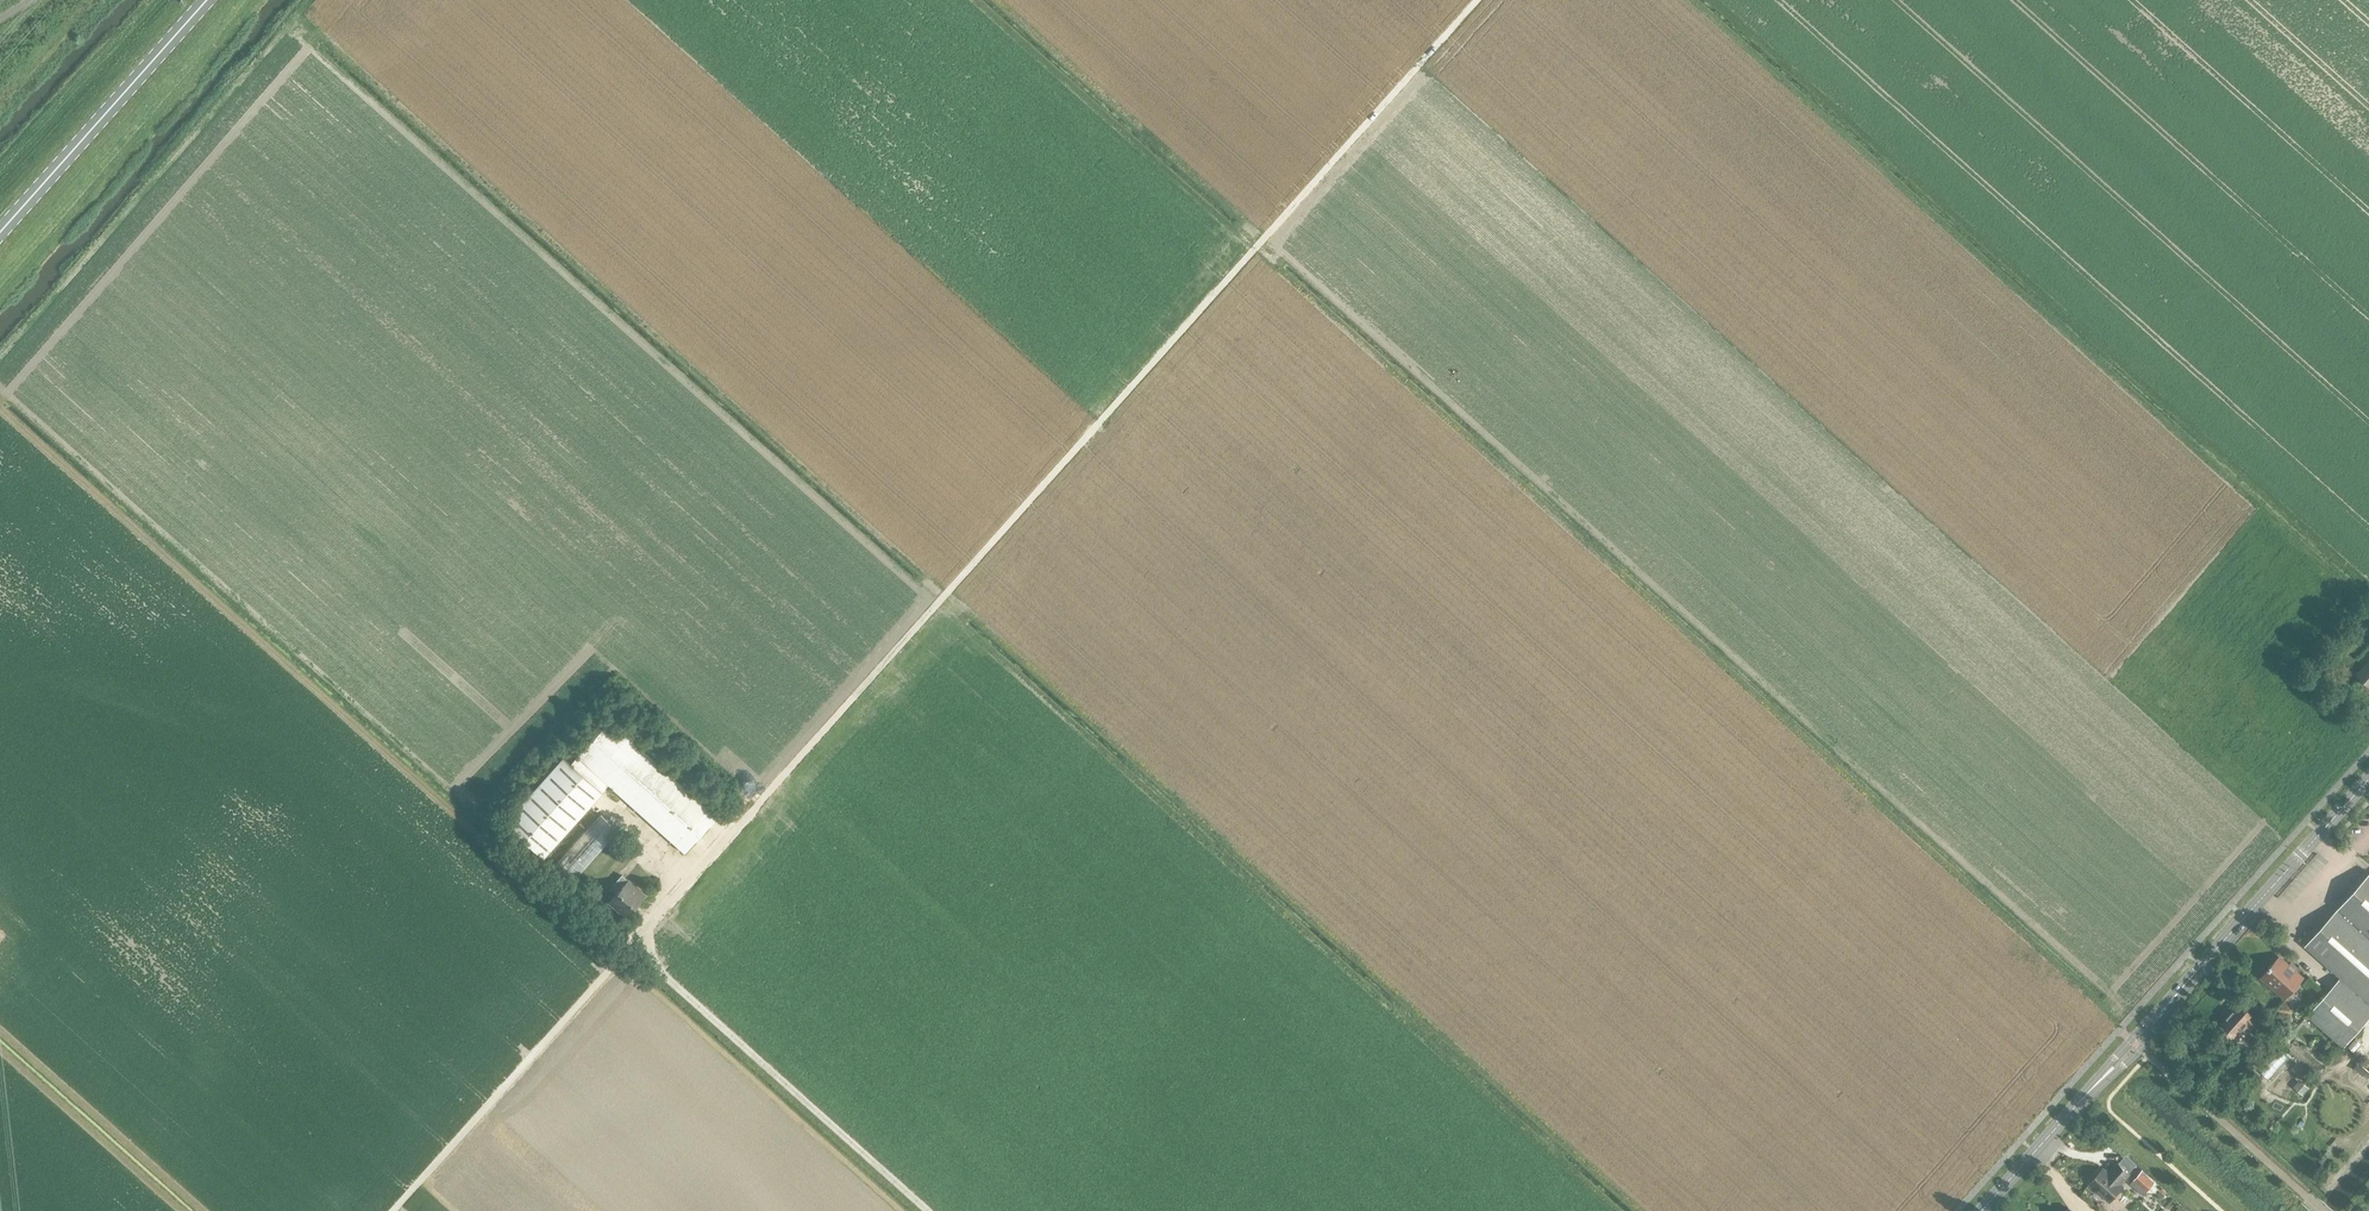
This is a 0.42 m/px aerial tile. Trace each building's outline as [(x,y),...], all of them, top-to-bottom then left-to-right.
[(2358,675),(2368,685),(2368,662),(2358,675)] [(610,720),(577,756),(571,764),(563,756),(505,821),(543,856),(608,784),(684,852),(717,816),(610,720)] [(572,882),(619,829),(601,813),(553,865),(572,882)] [(2337,909),(2368,937),(2368,873),(2337,909)] [(627,917),(646,896),(622,875),(615,882),(619,886),(614,890),(617,893),(610,901),(627,917)] [(2368,1017),(2368,937),(2337,909),(2305,944),(2341,976),(2308,1014),(2343,1046),(2368,1017)] [(2284,995),(2301,976),(2281,957),(2273,966),(2272,965),(2270,968),(2271,968),(2263,977),(2284,995)] [(2252,1028),(2260,1020),(2240,1002),(2233,1010),(2234,1011),(2229,1017),(2228,1016),(2219,1025),(2226,1031),(2224,1033),(2227,1035),(2229,1034),(2235,1040),(2249,1025),(2252,1028)] [(2281,1038),(2287,1032),(2279,1025),(2273,1031),(2281,1038)] [(2354,1051),(2361,1042),(2356,1037),(2348,1046),(2354,1051)] [(2269,1079),(2288,1057),(2277,1048),(2258,1069),(2269,1079)] [(2368,1074),(2368,1068),(2360,1060),(2354,1068),(2355,1069),(2356,1068),(2367,1077),(2368,1074)] [(2301,1090),(2307,1083),(2300,1078),(2294,1085),(2301,1090)] [(2101,1195),(2103,1194),(2110,1200),(2123,1186),(2120,1183),(2129,1172),(2118,1162),(2111,1170),(2111,1171),(2109,1173),(2103,1168),(2090,1182),(2097,1189),(2096,1191),(2101,1195)] [(2155,1181),(2141,1169),(2130,1182),(2144,1194),(2155,1181)]
